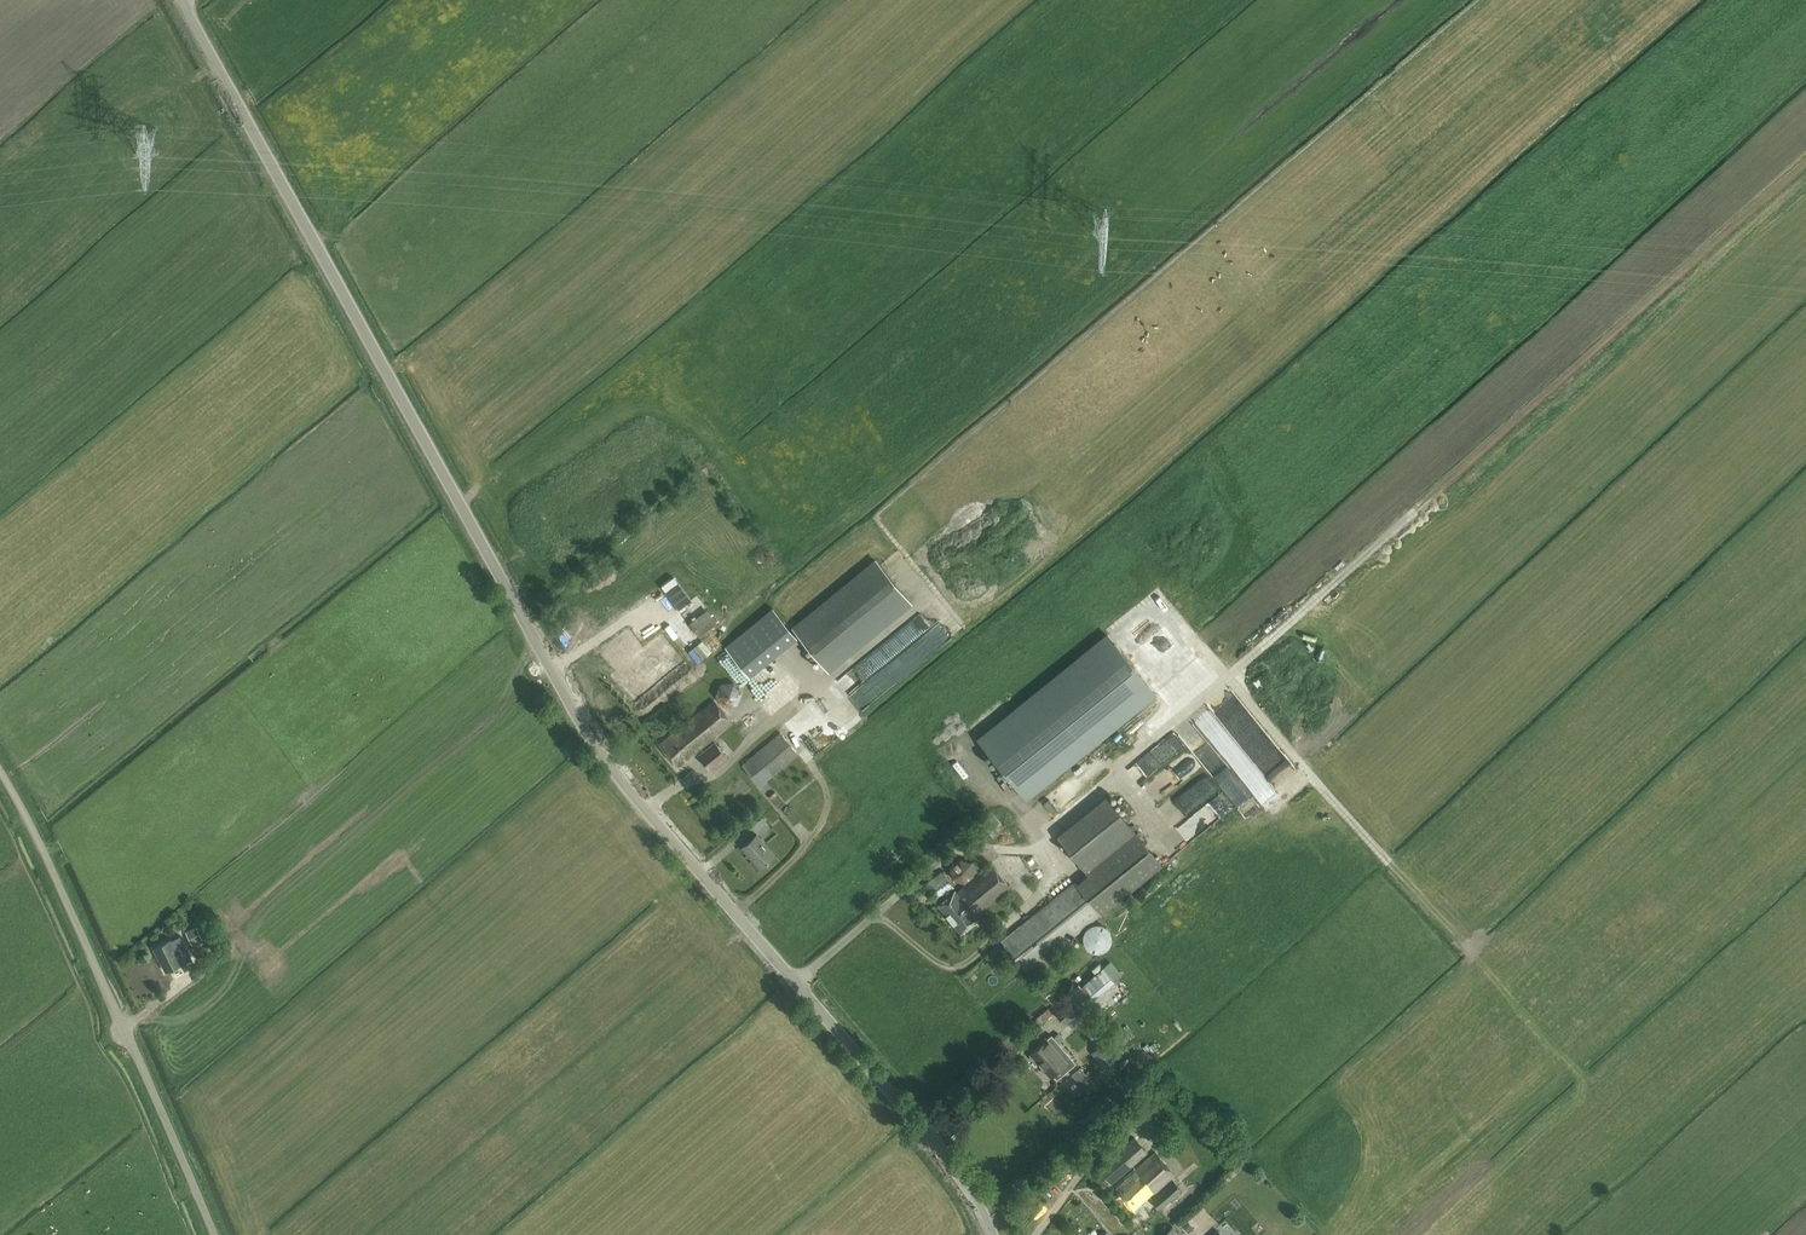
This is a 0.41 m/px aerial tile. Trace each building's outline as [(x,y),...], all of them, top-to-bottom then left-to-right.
[(796,634),(830,675),(913,606),(879,565),(796,634)] [(677,582),(654,598),(672,624),(695,608),(677,582)] [(1334,591),(1318,602),(1321,607),(1338,596),(1334,591)] [(914,640),(944,618),(935,607),(906,629),(914,640)] [(725,647),(748,675),(796,636),(773,608),(725,647)] [(631,633),(614,646),(623,658),(662,629),(652,617),(631,633)] [(895,634),(903,650),(911,646),(902,630),(895,634)] [(642,690),(688,659),(671,633),(625,664),(642,690)] [(1026,798),(1155,693),(1107,634),(978,739),(1026,798)] [(698,657),(711,650),(704,638),(691,646),(698,657)] [(764,670),(769,676),(781,667),(773,657),(752,673),(755,677),(764,670)] [(863,662),(831,684),(841,698),(873,676),(863,662)] [(719,684),(714,697),(723,707),(737,706),(742,693),(734,681),(719,684)] [(765,682),(765,691),(778,691),(779,683),(765,682)] [(732,723),(714,700),(659,745),(678,767),(732,723)] [(843,725),(854,717),(848,709),(837,718),(843,725)] [(737,714),(733,717),(741,729),(745,726),(737,714)] [(728,747),(742,734),(732,724),(718,737),(728,747)] [(810,755),(827,742),(818,730),(801,744),(810,755)] [(759,786),(798,754),(781,734),(742,765),(759,786)] [(1208,735),(1141,786),(1151,800),(1208,757),(1211,762),(1206,765),(1211,771),(1201,778),(1204,782),(1213,775),(1221,786),(1250,763),(1243,754),(1232,763),(1221,749),(1225,746),(1217,736),(1212,740),(1208,735)] [(710,771),(727,757),(715,742),(698,756),(710,771)] [(1137,783),(1154,769),(1143,756),(1131,766),(1135,770),(1130,774),(1137,783)] [(1243,798),(1254,790),(1243,776),(1232,783),(1243,798)] [(1215,817),(1231,802),(1221,791),(1213,798),(1215,801),(1207,808),(1215,817)] [(1056,836),(1085,872),(1001,941),(1027,973),(1161,864),(1106,796),(1056,836)] [(1010,803),(1005,807),(1016,822),(1026,814),(1019,805),(1014,808),(1010,803)] [(1200,830),(1194,819),(1185,824),(1191,835),(1200,830)] [(801,824),(791,831),(801,844),(810,837),(801,824)] [(760,868),(775,855),(756,834),(742,847),(760,868)] [(952,879),(964,883),(974,875),(972,862),(959,858),(950,866),(952,879)] [(941,873),(923,887),(960,933),(978,918),(975,915),(1009,887),(991,865),(957,892),(941,873)] [(196,927),(179,935),(184,946),(202,938),(196,927)] [(157,957),(158,957),(165,971),(182,962),(171,939),(153,949),(157,957)] [(1117,957),(1113,960),(1120,971),(1125,967),(1117,957)] [(1101,987),(1112,980),(1099,961),(1088,969),(1101,987)] [(1073,996),(1070,998),(1055,1011),(1065,1023),(1080,1010),(1089,1003),(1078,991),(1071,982),(1065,987),(1073,996)] [(1107,989),(1114,998),(1121,992),(1113,983),(1107,989)] [(1047,1008),(1035,1019),(1040,1025),(1052,1014),(1047,1008)] [(1076,1063),(1051,1035),(1047,1039),(1045,1037),(1040,1042),(1041,1044),(1030,1053),(1031,1054),(1030,1055),(1030,1057),(1034,1062),(1036,1062),(1037,1061),(1039,1063),(1040,1062),(1043,1067),(1051,1077),(1053,1075),(1057,1080),(1076,1063)] [(1104,1042),(1091,1052),(1103,1068),(1116,1058),(1104,1042)] [(1147,1152),(1135,1138),(1099,1170),(1111,1184),(1147,1152)] [(1115,1188),(1136,1212),(1145,1204),(1143,1202),(1174,1174),(1155,1153),(1115,1188)] [(1159,1211),(1181,1191),(1172,1181),(1150,1201),(1159,1211)] [(1259,1220),(1285,1196),(1280,1191),(1254,1215),(1259,1220)] [(1173,1225),(1162,1234),(1163,1234),(1181,1234),(1173,1225)]
